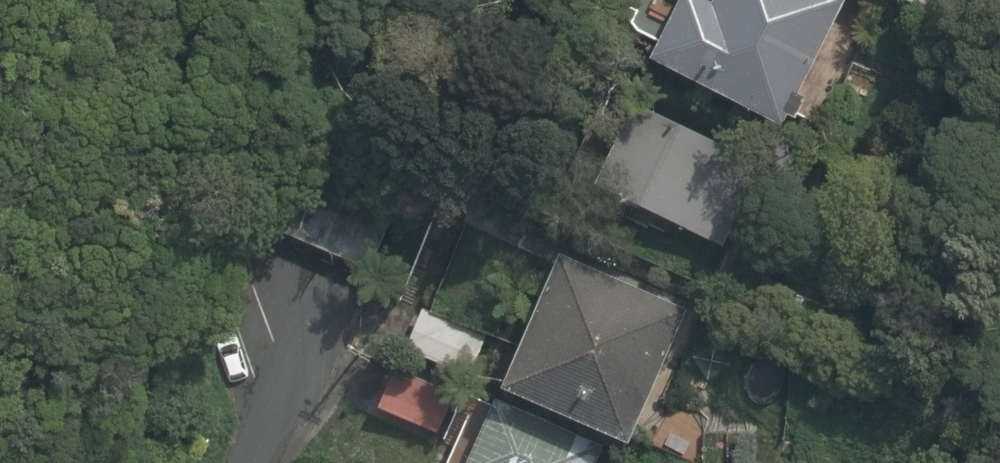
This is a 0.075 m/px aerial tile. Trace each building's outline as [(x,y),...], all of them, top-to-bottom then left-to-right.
[(821,0),(643,0),(637,13),(669,29),(650,70),(795,137),(851,14),(821,0)] [(722,236),(760,161),(635,99),(566,238),(792,349),(823,286),(722,236)] [(317,221),(302,252),(358,280),(373,249),(317,221)] [(620,462),(630,462),(637,451),(659,462),(696,462),(716,426),(659,396),(698,321),(565,252),(490,395),(620,462)] [(418,306),(399,358),(447,376),(466,324),(418,306)] [(390,378),(371,418),(433,448),(452,409),(390,378)] [(448,462),(584,462),(496,420),(476,462),(453,450),(448,462)]
